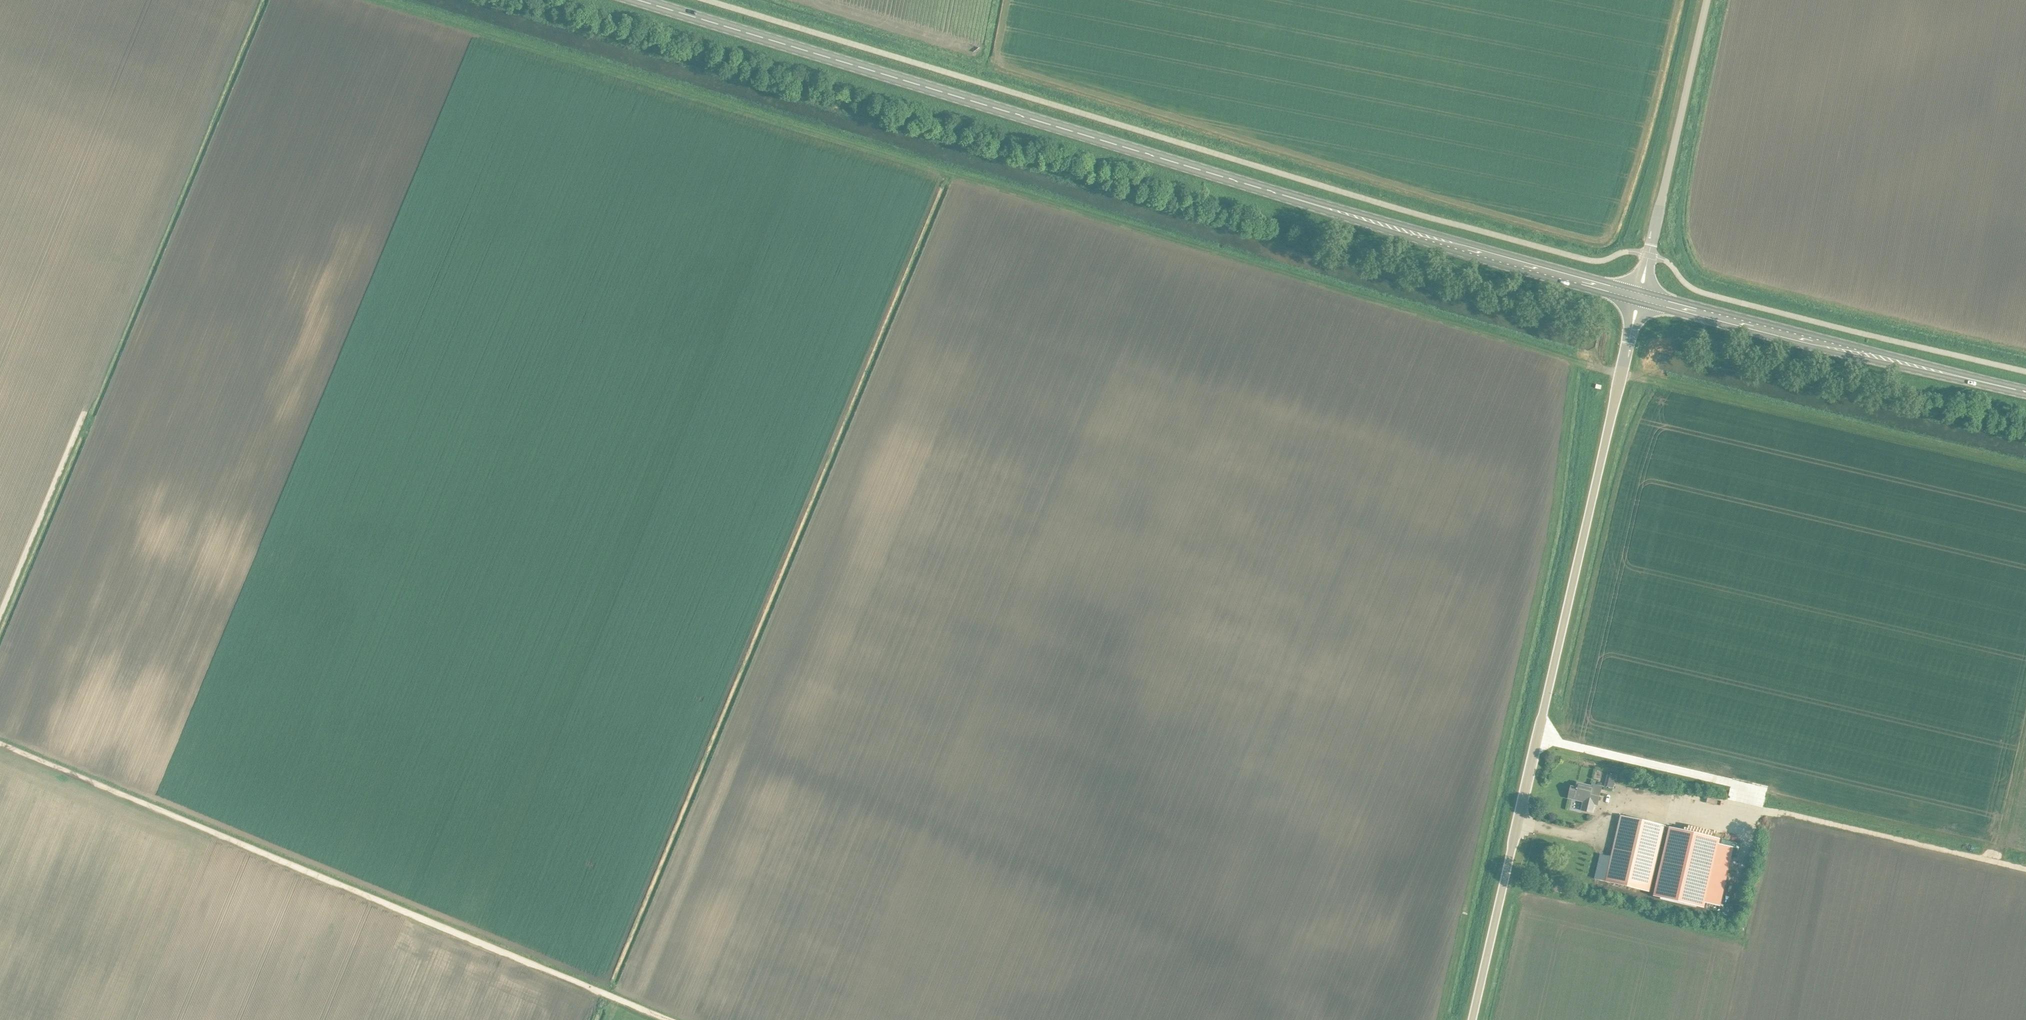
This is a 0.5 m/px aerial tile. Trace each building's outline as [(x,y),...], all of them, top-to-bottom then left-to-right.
[(1603,789),(1603,787),(1601,786),(1592,784),(1591,786),(1577,782),(1576,787),(1571,786),(1568,798),(1583,801),(1581,810),(1593,812),(1595,804),(1597,805),(1601,789),(1603,789)] [(1649,891),(1664,826),(1621,816),(1611,856),(1600,853),(1595,878),(1649,891)] [(1718,843),(1719,838),(1670,827),(1654,896),(1703,907),(1704,902),(1720,906),(1733,847),(1718,843)]
